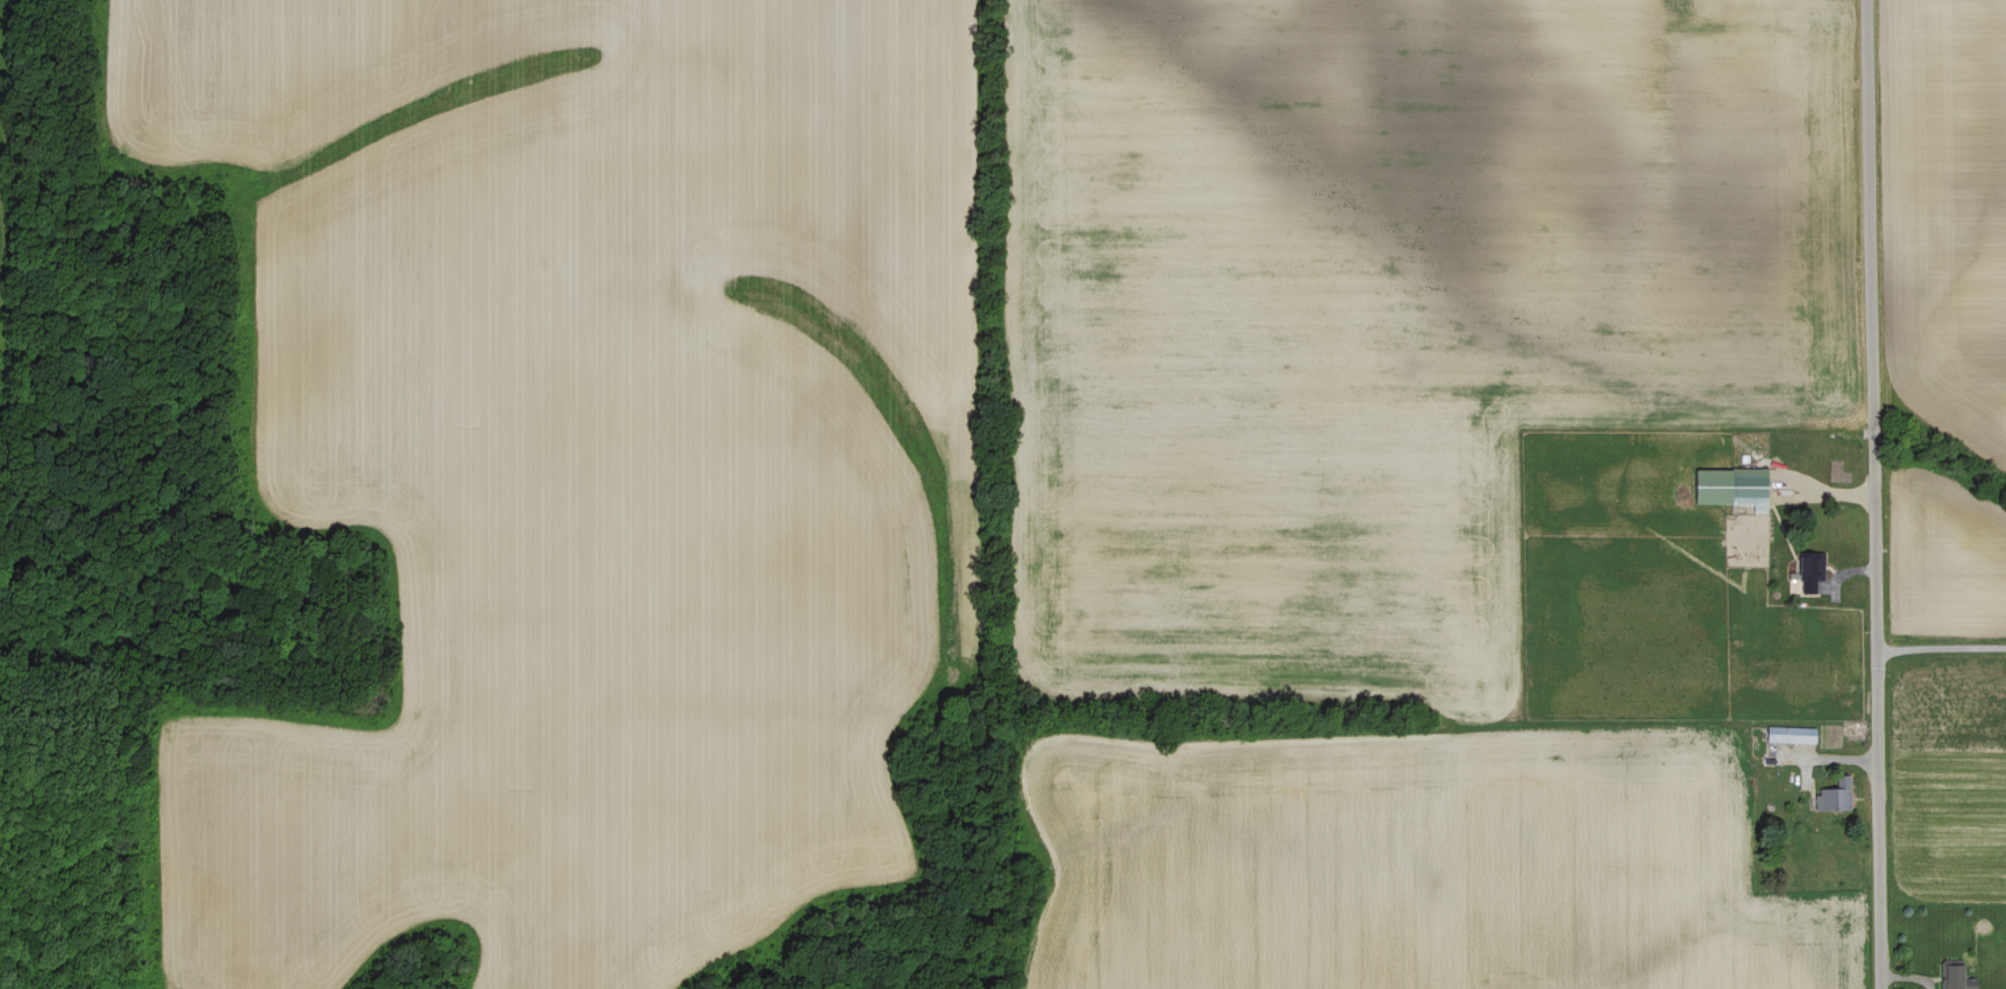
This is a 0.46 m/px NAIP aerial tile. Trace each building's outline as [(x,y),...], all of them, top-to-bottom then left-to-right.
[(1767,471),(1695,471),(1694,507),(1767,507),(1767,471)] [(1826,575),(1825,555),(1798,556),(1798,576),(1826,575)] [(1767,744),(1816,745),(1817,730),(1768,729),(1767,744)] [(1838,790),(1817,791),(1818,813),(1852,811),(1851,777),(1837,777),(1838,790)] [(1963,980),(1963,964),(1945,964),(1945,988),(1977,988),(1977,980),(1963,980)]
